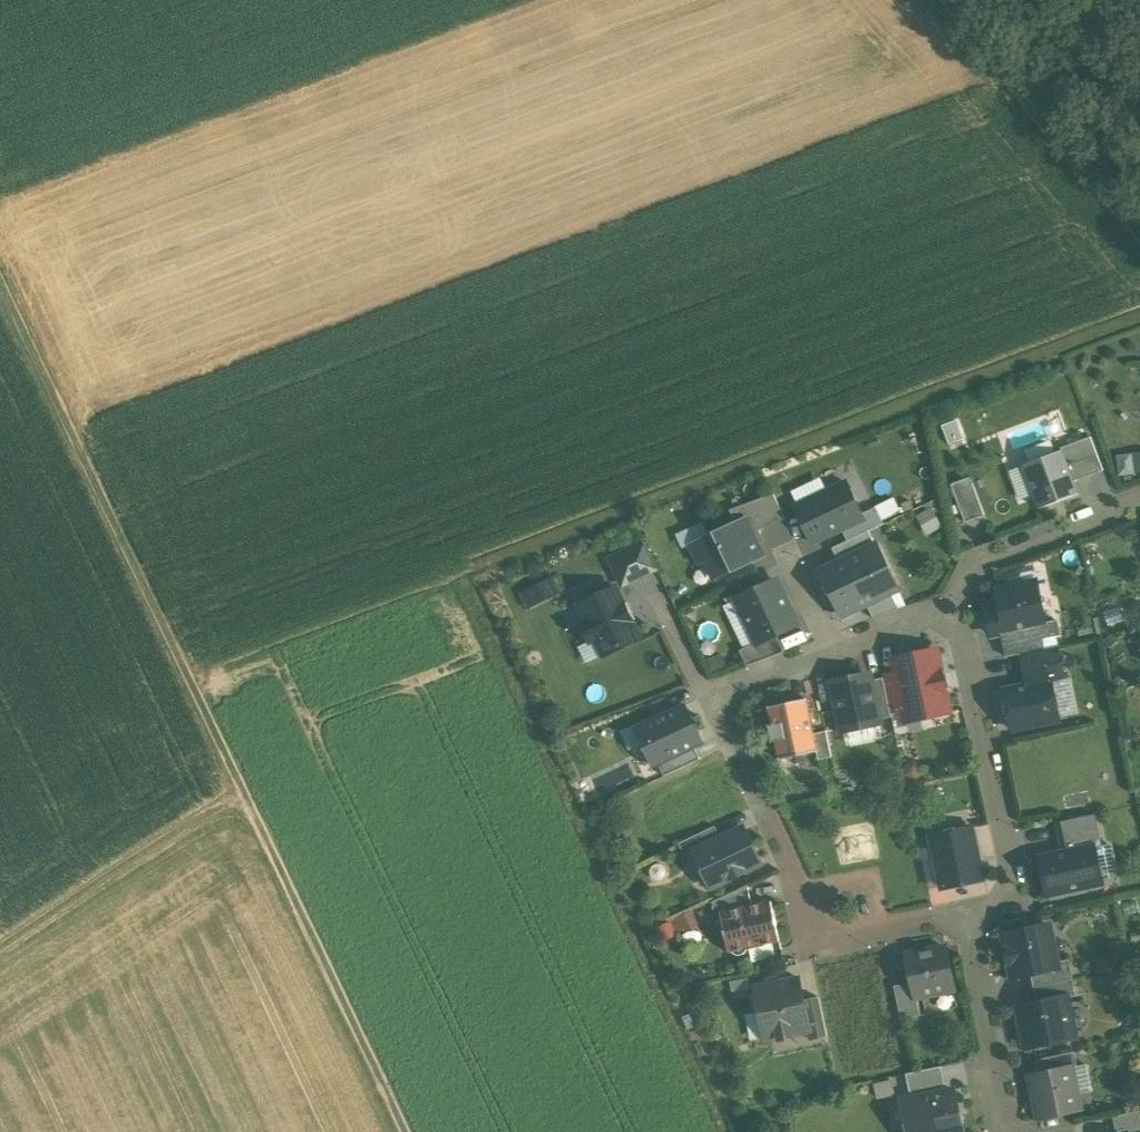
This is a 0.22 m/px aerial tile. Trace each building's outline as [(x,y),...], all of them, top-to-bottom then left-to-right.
[(1102,467),(1090,435),(1057,448),(1059,453),(1069,479),(1102,467)] [(1139,471),(1139,450),(1115,451),(1117,472),(1139,471)] [(1059,453),(1023,467),(1039,508),(1075,495),(1069,479),(1059,453)] [(985,516),(971,480),(951,488),(965,524),(985,516)] [(847,483),(795,508),(812,543),(864,518),(847,483)] [(774,494),(729,511),(736,524),(746,519),(755,537),(761,534),(759,530),(785,518),(774,494)] [(918,513),(925,532),(940,527),(933,508),(918,513)] [(755,537),(746,519),(736,524),(691,546),(700,563),(706,560),(715,580),(764,557),(755,537)] [(869,531),(833,549),(840,563),(876,545),(869,531)] [(644,543),(612,558),(624,585),(656,570),(644,543)] [(840,563),(821,571),(843,616),(868,604),(890,593),(899,589),(878,545),(876,545),(840,563)] [(527,605),(559,588),(551,573),(519,590),(527,605)] [(1012,580),(1007,588),(998,590),(1002,608),(988,611),(993,636),(1002,634),(1039,626),(1045,625),(1044,623),(1035,582),(1027,583),(1019,579),(1012,580)] [(776,580),(738,598),(759,643),(776,635),(797,625),(776,580)] [(615,589),(580,606),(588,621),(583,624),(591,641),(596,639),(604,656),(639,640),(615,589)] [(890,593),(868,604),(875,619),(900,609),(890,593)] [(1056,620),(1044,623),(1045,625),(1039,626),(1042,636),(1059,632),(1056,620)] [(1039,626),(1002,634),(1006,657),(1020,654),(1044,649),(1042,636),(1039,626)] [(784,652),(776,635),(759,643),(739,652),(748,667),(784,652)] [(1044,649),(1020,654),(1026,686),(1050,681),(1051,682),(1066,678),(1059,646),(1044,649)] [(937,650),(916,655),(913,652),(908,653),(906,657),(893,659),(896,672),(904,711),(905,714),(917,711),(918,714),(923,717),(950,711),(937,650)] [(896,672),(883,674),(883,678),(891,713),(904,711),(896,672)] [(869,675),(833,683),(843,730),(879,722),(879,720),(870,681),(869,675)] [(891,713),(883,678),(870,681),(879,720),(892,717),(891,713)] [(1026,686),(1005,690),(1013,729),(1058,720),(1051,682),(1050,681),(1026,686)] [(806,699),(768,707),(772,724),(767,725),(771,742),(776,741),(779,760),(817,751),(813,734),(806,699)] [(704,744),(685,705),(637,728),(655,767),(658,765),(697,748),(704,744)] [(826,731),(813,734),(817,751),(818,760),(832,757),(826,731)] [(702,759),(697,748),(658,765),(663,776),(702,759)] [(1094,814),(1057,822),(1064,852),(1094,846),(1094,847),(1101,846),(1094,814)] [(715,826),(679,843),(685,857),(695,852),(695,851),(721,838),(715,826)] [(971,827),(931,836),(942,888),(983,879),(971,827)] [(721,838),(695,851),(695,852),(712,887),(760,864),(743,828),(721,838)] [(1064,852),(1040,857),(1048,894),(1102,883),(1094,847),(1094,846),(1064,852)] [(748,885),(712,902),(714,915),(720,914),(720,912),(752,905),(748,885)] [(752,905),(720,912),(720,914),(729,952),(731,951),(734,954),(737,955),(741,955),(744,954),(747,951),(748,948),(780,941),(771,901),(752,905)] [(1049,925),(1004,934),(1007,948),(1006,949),(1009,963),(1010,963),(1013,977),(1031,973),(1058,968),(1057,962),(1049,925)] [(945,947),(906,955),(912,982),(916,997),(917,997),(954,989),(945,947)] [(1058,968),(1031,973),(1034,987),(1073,979),(1069,959),(1057,962),(1058,968)] [(799,978),(755,987),(756,993),(750,994),(753,1009),(760,1008),(766,1040),(779,1037),(779,1039),(793,1036),(793,1034),(809,1031),(810,1030),(804,1000),(799,978)] [(1034,987),(1033,987),(1037,1002),(1065,996),(1066,998),(1076,996),(1073,979),(1034,987)] [(912,982),(894,986),(902,1019),(921,1015),(917,997),(916,997),(912,982)] [(954,989),(917,997),(921,1015),(958,1007),(954,989)] [(1037,1002),(1020,1006),(1028,1047),(1074,1037),(1066,998),(1065,996),(1037,1002)] [(819,997),(804,1000),(810,1030),(809,1031),(811,1040),(827,1036),(819,997)] [(1075,1052),(1036,1060),(1038,1072),(1039,1072),(1072,1065),(1072,1067),(1078,1065),(1075,1052)] [(1072,1065),(1039,1072),(1039,1073),(1030,1075),(1039,1118),(1081,1109),(1072,1067),(1072,1065)] [(941,1066),(906,1074),(912,1098),(947,1091),(941,1066)] [(903,1100),(909,1127),(911,1126),(913,1131),(963,1131),(954,1090),(947,1091),(912,1098),(903,1100)] [(1114,1116),(1117,1131),(1130,1128),(1130,1131),(1139,1131),(1139,1111),(1139,1110),(1114,1116)]
